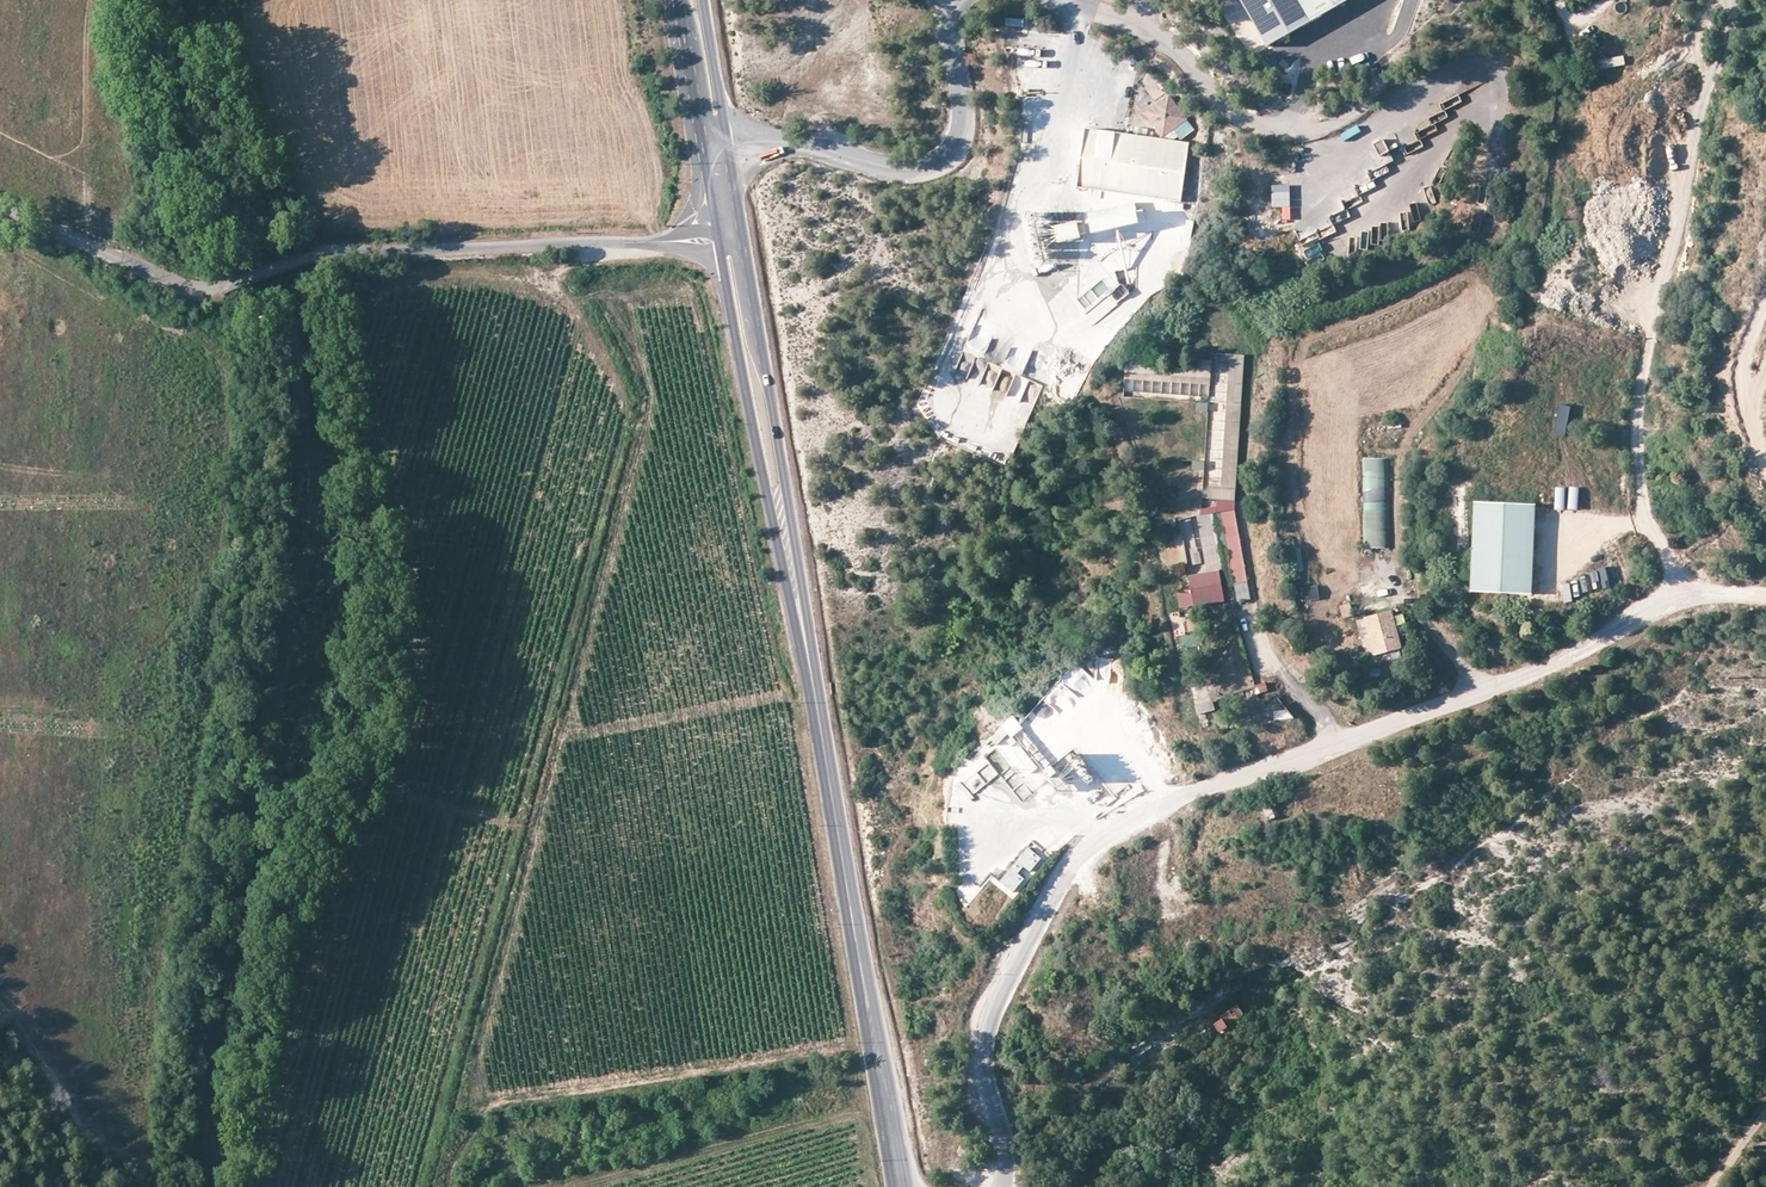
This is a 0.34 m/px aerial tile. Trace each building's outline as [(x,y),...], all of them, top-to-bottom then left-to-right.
[(1246,21),(1275,4),(1272,0),(1234,0),(1246,21)] [(1314,25),(1356,0),(1299,0),(1314,25)] [(1025,31),(1026,21),(1007,19),(1006,29),(1025,31)] [(1352,54),(1353,71),(1361,71),(1360,53),(1352,54)] [(1598,61),(1600,71),(1626,65),(1624,56),(1598,61)] [(1169,97),(1146,113),(1163,135),(1186,117),(1169,97)] [(1356,133),(1373,128),(1370,120),(1354,126),(1356,133)] [(1406,152),(1420,144),(1410,126),(1396,134),(1406,152)] [(1087,130),(1080,188),(1181,200),(1189,143),(1087,130)] [(1390,151),(1383,140),(1374,145),(1379,157),(1390,151)] [(1437,193),(1442,177),(1435,175),(1429,191),(1437,193)] [(1291,192),(1291,182),(1273,182),(1272,192),(1291,192)] [(1478,188),(1476,204),(1484,205),(1486,188),(1478,188)] [(1293,222),(1291,193),(1272,194),(1273,209),(1283,209),(1284,222),(1293,222)] [(1417,214),(1416,201),(1407,202),(1409,216),(1417,214)] [(1132,208),(1085,219),(1088,229),(1074,233),(1076,241),(1090,238),(1090,240),(1143,227),(1140,215),(1134,216),(1132,208)] [(1391,209),(1391,223),(1400,223),(1400,209),(1391,209)] [(1382,228),(1390,229),(1390,210),(1383,210),(1382,228)] [(1190,239),(1193,220),(1185,219),(1182,237),(1190,239)] [(1363,244),(1360,230),(1352,231),(1354,246),(1363,244)] [(1076,241),(1074,233),(1055,237),(1057,246),(1076,241)] [(1321,242),(1306,253),(1312,261),(1327,249),(1321,242)] [(1084,307),(1107,290),(1100,281),(1077,298),(1084,307)] [(1210,496),(1237,498),(1243,353),(1236,353),(1230,486),(1211,485),(1210,496)] [(1211,376),(1211,359),(1187,358),(1186,367),(1126,364),(1126,372),(1211,376)] [(1206,412),(1208,404),(1197,402),(1196,411),(1206,412)] [(1390,459),(1362,459),(1362,549),(1390,549),(1390,459)] [(1192,462),(1192,471),(1204,471),(1204,462),(1192,462)] [(1539,511),(1478,507),(1474,595),(1535,599),(1539,511)] [(1222,511),(1238,603),(1250,600),(1234,509),(1222,511)] [(1222,587),(1209,513),(1197,515),(1211,589),(1222,587)] [(1176,522),(1159,525),(1160,531),(1177,529),(1176,522)] [(1194,611),(1231,605),(1227,586),(1222,587),(1211,589),(1191,593),(1194,611)] [(1317,586),(1302,588),(1304,601),(1319,599),(1317,586)] [(1180,614),(1194,611),(1191,593),(1177,595),(1180,614)] [(1339,608),(1343,620),(1354,617),(1350,604),(1339,608)] [(1390,613),(1359,621),(1368,656),(1399,647),(1390,613)] [(1096,659),(1095,684),(1123,684),(1123,659),(1096,659)] [(1266,684),(1255,687),(1257,698),(1269,695),(1266,684)] [(1198,708),(1202,731),(1215,728),(1210,705),(1198,708)] [(1290,711),(1275,712),(1276,722),(1291,720),(1290,711)] [(1052,767),(1052,768),(1016,720),(990,740),(996,749),(986,756),(1022,803),(1049,783),(1059,795),(1068,788),(1052,767)] [(969,781),(974,787),(983,780),(978,774),(969,781)] [(1265,821),(1277,820),(1275,806),(1263,807),(1265,821)] [(1034,842),(997,887),(1014,901),(1050,856),(1034,842)] [(984,884),(965,892),(976,919),(995,911),(984,884)] [(1278,987),(1273,993),(1290,1004),(1294,998),(1278,987)] [(1221,1015),(1223,1018),(1216,1024),(1221,1031),(1229,1026),(1227,1025),(1244,1014),(1238,1005),(1221,1015)]
